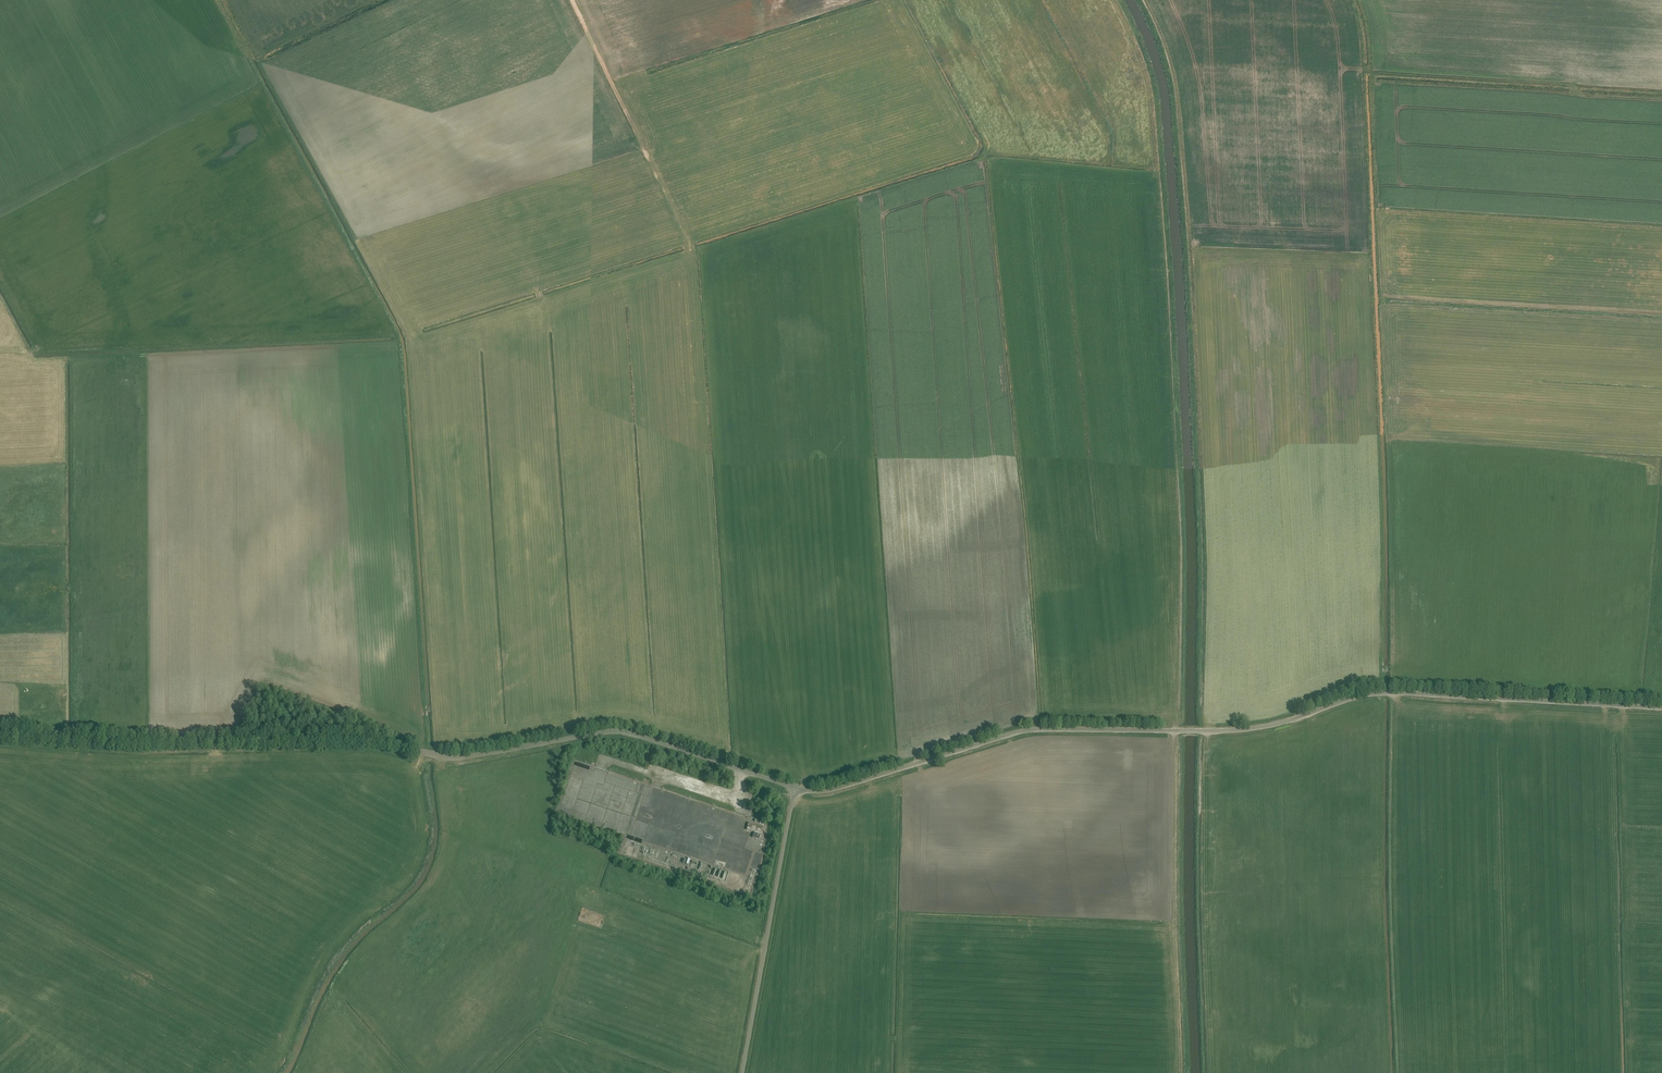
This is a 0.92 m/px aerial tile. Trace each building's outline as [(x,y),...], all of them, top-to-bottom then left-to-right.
[(763,828),(749,823),(746,830),(754,833),(753,837),(759,840),(763,828)]
